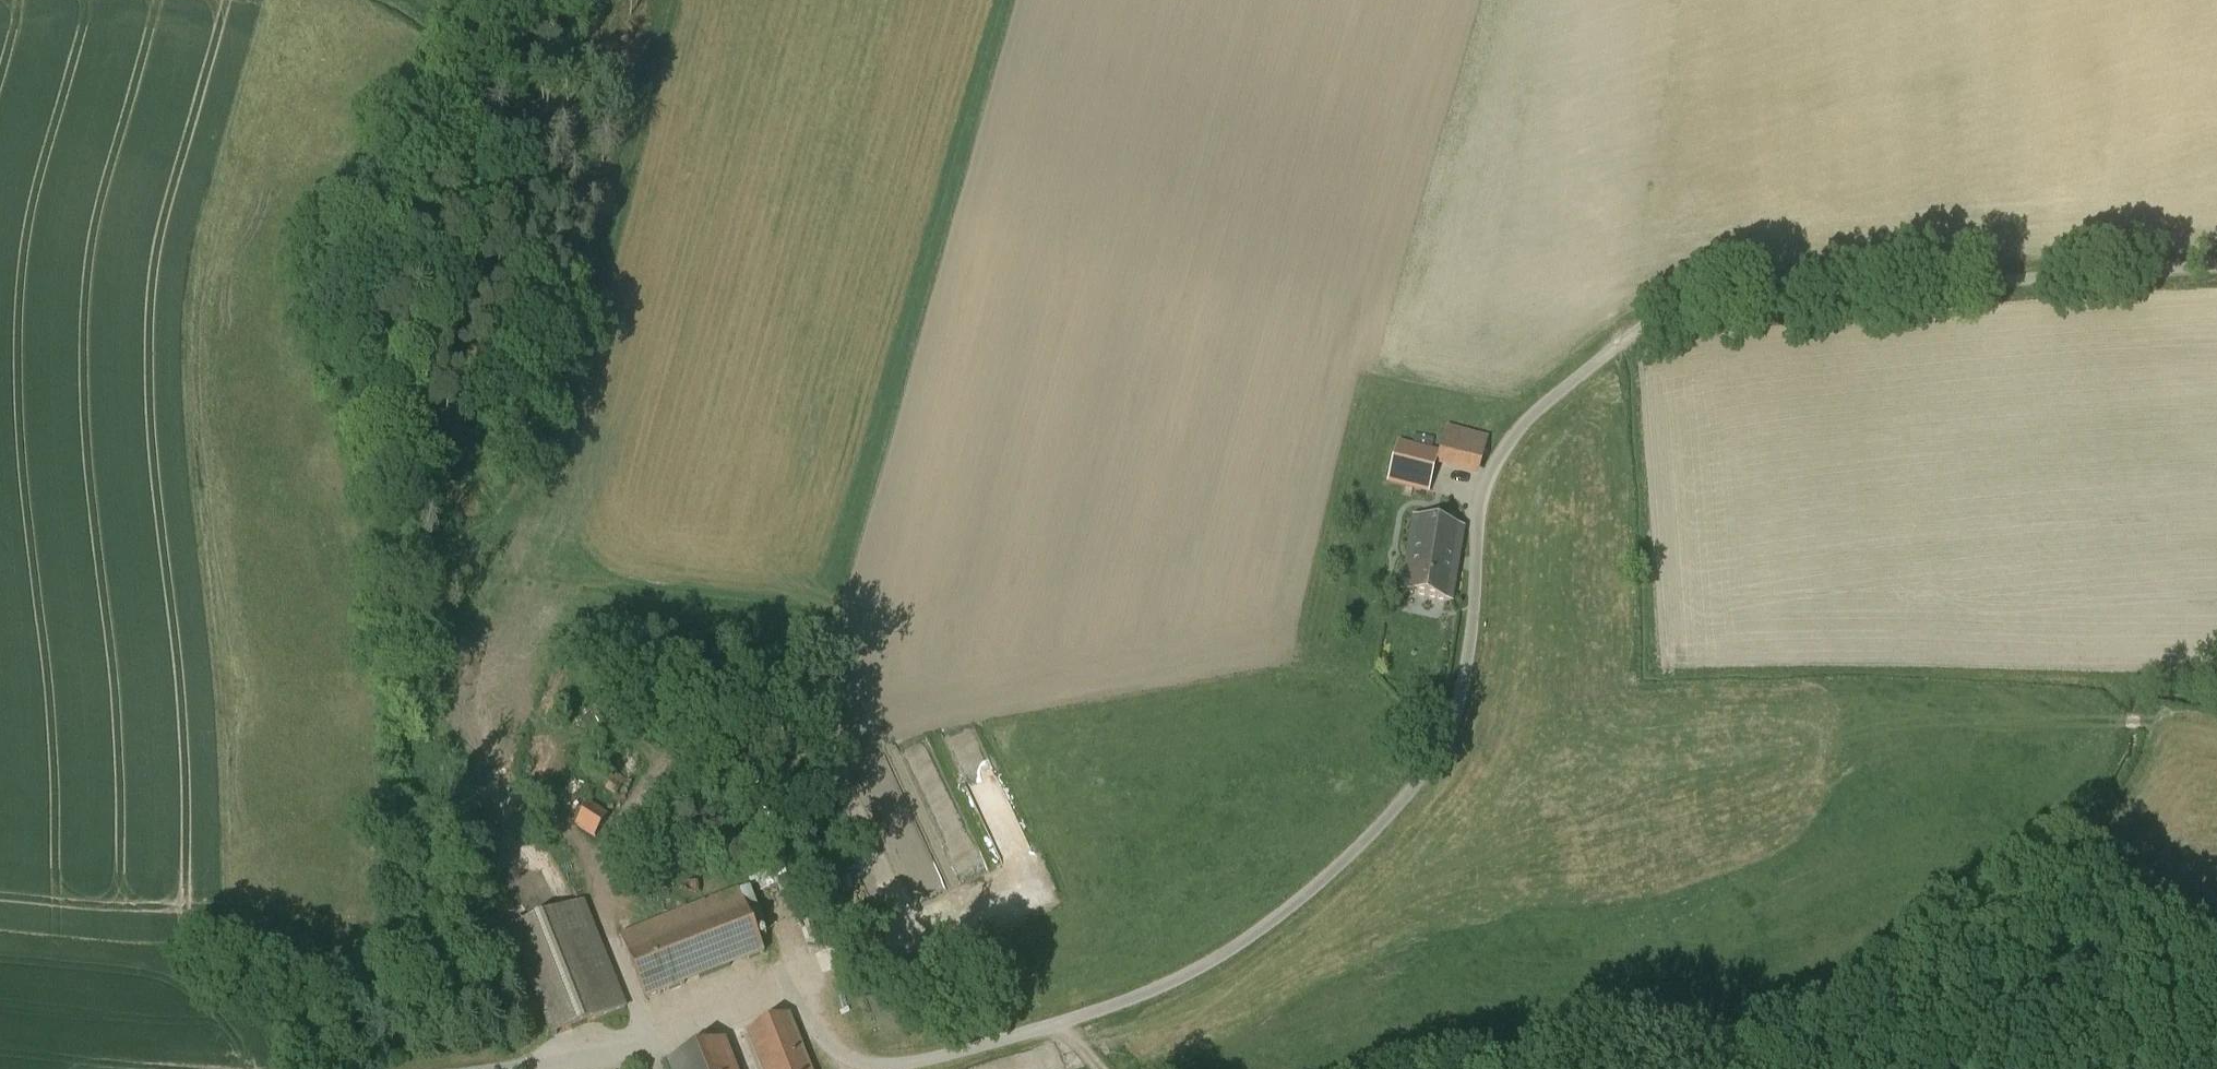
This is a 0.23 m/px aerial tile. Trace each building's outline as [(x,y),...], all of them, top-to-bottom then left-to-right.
[(1440,455),(1436,467),(1478,478),(1488,442),(1446,431),(1440,455)] [(1403,487),(1429,494),(1436,467),(1440,455),(1399,444),(1389,483),(1403,487)] [(1463,530),(1416,522),(1403,593),(1450,602),(1463,530)] [(591,805),(611,817),(619,803),(599,792),(591,805)] [(595,841),(609,818),(588,805),(574,828),(595,841)] [(739,892),(621,939),(646,1002),(764,955),(739,892)] [(584,905),(512,933),(554,1038),(625,1010),(584,905)] [(790,1018),(748,1034),(762,1068),(810,1068),(790,1018)] [(723,1044),(670,1065),(672,1068),(733,1068),(723,1044)]
